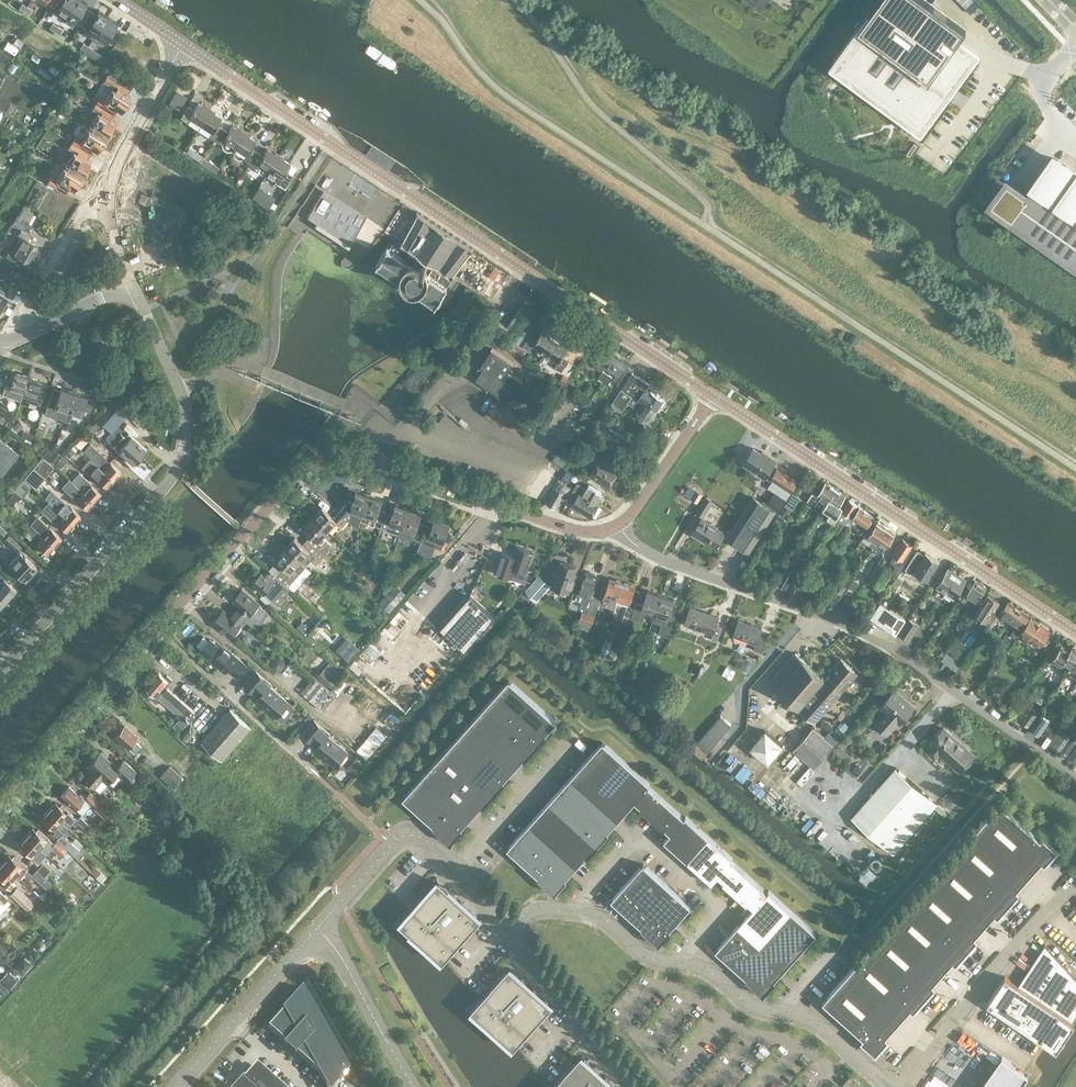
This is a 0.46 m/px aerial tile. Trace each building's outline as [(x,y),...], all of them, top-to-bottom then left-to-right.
[(74,0),(60,0),(60,1),(58,0),(53,0),(50,3),(55,7),(52,12),(62,19),(74,0)] [(83,9),(87,2),(85,0),(74,0),(62,19),(72,25),(75,20),(81,23),(88,12),(83,9)] [(835,66),(848,75),(867,89),(872,93),(895,110),(920,128),(944,96),(973,55),(957,43),(966,30),(924,0),(880,0),(869,15),(858,30),(860,32),(856,37),(856,36),(835,66)] [(974,0),(957,0),(966,9),(975,0),(974,0)] [(24,11),(27,6),(22,3),(19,8),(24,11)] [(93,38),(108,15),(98,9),(93,16),(88,12),(81,23),(86,27),(83,32),(84,33),(93,38)] [(113,29),(118,22),(108,15),(93,38),(103,45),(106,40),(107,40),(112,43),(119,32),(113,29)] [(54,30),(58,26),(53,22),(50,27),(54,30)] [(62,29),(58,26),(54,30),(59,34),(62,29)] [(114,87),(105,101),(122,111),(125,107),(127,108),(132,100),(129,99),(131,97),(125,94),(130,87),(108,74),(104,80),(114,87)] [(181,108),(188,95),(177,88),(170,101),(181,108)] [(99,111),(93,122),(112,134),(115,128),(113,127),(115,122),(110,119),(116,108),(122,112),(122,111),(105,101),(99,98),(93,108),(99,111)] [(190,117),(201,125),(209,111),(198,103),(194,109),(188,105),(181,116),(187,121),(190,117)] [(221,119),(209,111),(201,125),(212,133),(210,137),(215,140),(223,129),(217,125),(221,119)] [(76,137),(74,139),(91,150),(92,147),(98,151),(100,147),(103,148),(108,140),(105,138),(108,135),(110,136),(112,134),(93,122),(82,141),(76,137)] [(223,129),(215,140),(221,144),(222,145),(223,148),(227,151),(233,150),(235,148),(244,134),(232,126),(228,132),(223,129)] [(235,148),(233,150),(234,156),(239,159),(243,159),(250,164),(257,152),(251,148),(256,142),(244,134),(235,148)] [(91,150),(74,139),(69,147),(75,151),(67,164),(84,174),(86,175),(91,167),(89,165),(91,162),(86,158),(91,150)] [(262,156),(257,152),(250,164),(256,168),(258,164),(269,171),(278,158),(266,150),(262,156)] [(989,204),(1075,265),(1075,172),(1055,157),(1025,200),(1003,185),(989,204)] [(290,166),(278,158),(269,171),(281,179),(278,183),(285,187),(292,176),(286,172),(290,166)] [(81,177),(84,174),(67,164),(58,180),(51,176),(48,181),(65,192),(68,187),(74,190),(77,185),(79,187),(84,179),(81,177)] [(323,189),(306,216),(316,222),(314,224),(349,246),(367,217),(323,189)] [(23,207),(18,216),(18,215),(13,223),(25,230),(30,222),(29,222),(34,213),(23,207)] [(419,213),(419,214),(403,244),(420,255),(416,262),(411,262),(388,248),(378,264),(403,280),(403,285),(405,289),(408,292),(412,294),(417,294),(421,292),(438,303),(449,287),(432,276),(430,272),(435,265),(453,277),(475,249),(419,213)] [(21,237),(12,252),(9,250),(6,256),(16,262),(19,257),(28,263),(38,246),(29,240),(31,236),(21,230),(18,235),(21,237)] [(7,296),(5,295),(9,287),(0,284),(0,309),(7,296)] [(510,326),(500,319),(488,336),(501,346),(505,340),(502,337),(505,332),(506,333),(508,331),(507,330),(510,326)] [(513,339),(521,344),(528,333),(520,328),(513,339)] [(533,344),(546,352),(556,338),(543,329),(537,338),(531,334),(523,345),(530,349),(533,344)] [(568,346),(556,338),(546,352),(559,361),(555,366),(562,370),(569,359),(563,355),(568,346)] [(522,379),(509,370),(514,362),(492,347),(480,366),(483,368),(476,378),(509,400),(522,379)] [(603,365),(610,369),(620,354),(610,347),(603,359),(600,357),(596,364),(601,368),(603,365)] [(629,360),(620,354),(610,369),(617,373),(613,378),(618,381),(617,384),(622,387),(633,369),(626,365),(629,360)] [(602,369),(599,378),(610,382),(613,373),(602,369)] [(5,385),(2,394),(20,400),(21,398),(22,399),(29,377),(15,372),(10,386),(5,385)] [(649,381),(635,372),(626,386),(640,395),(649,381)] [(29,377),(22,399),(40,405),(45,390),(39,388),(42,381),(29,377)] [(53,387),(44,414),(66,421),(75,392),(61,388),(60,390),(53,387)] [(622,388),(613,402),(623,409),(628,402),(639,409),(636,413),(649,422),(656,411),(639,399),(638,399),(637,398),(622,388)] [(645,388),(638,399),(639,399),(656,411),(665,398),(656,393),(657,392),(653,389),(652,390),(651,390),(650,391),(645,388)] [(95,399),(75,392),(66,421),(70,422),(73,412),(82,415),(84,410),(90,412),(95,399)] [(494,398),(494,399),(487,410),(524,433),(532,421),(514,410),(494,398)] [(3,416),(10,407),(0,400),(0,414),(3,416)] [(113,401),(97,419),(112,432),(122,442),(126,437),(116,428),(128,415),(113,401)] [(584,412),(580,418),(589,423),(593,417),(584,412)] [(112,432),(106,438),(120,450),(119,451),(134,464),(141,457),(126,444),(125,444),(122,442),(112,432)] [(126,437),(122,442),(125,444),(126,444),(141,457),(147,450),(130,433),(126,437)] [(0,439),(0,479),(19,454),(0,439)] [(12,444),(18,449),(21,445),(15,440),(12,444)] [(114,454),(102,442),(97,447),(110,459),(114,454)] [(83,450),(83,451),(93,460),(115,480),(122,472),(111,462),(109,464),(105,460),(107,458),(90,443),(83,450)] [(754,447),(743,463),(765,477),(776,459),(768,454),(767,456),(754,447)] [(36,487),(54,465),(43,456),(25,478),(36,487)] [(620,469),(601,457),(589,474),(609,487),(620,469)] [(115,480),(93,460),(92,460),(90,458),(82,468),(89,474),(91,472),(97,477),(97,478),(108,488),(115,480)] [(573,465),(570,471),(575,474),(578,469),(573,465)] [(728,536),(750,550),(775,510),(777,512),(797,481),(777,468),(771,478),(773,479),(768,486),(775,491),(766,505),(753,496),(728,536)] [(91,484),(90,485),(88,483),(89,481),(80,473),(73,481),(95,502),(102,494),(91,484)] [(95,502),(73,481),(72,481),(71,480),(64,487),(78,499),(77,500),(88,510),(95,502)] [(560,480),(547,502),(556,507),(565,492),(569,495),(573,488),(560,480)] [(819,498),(825,503),(826,503),(835,488),(826,482),(817,495),(812,492),(808,499),(815,504),(819,498)] [(10,487),(4,483),(0,489),(6,494),(10,487)] [(578,483),(574,489),(597,503),(604,493),(589,484),(586,488),(578,483)] [(347,495),(336,506),(348,518),(347,519),(358,529),(364,513),(370,494),(349,487),(347,495)] [(826,503),(825,503),(821,510),(828,515),(826,518),(832,522),(842,507),(838,505),(845,495),(835,488),(826,503)] [(574,489),(571,494),(576,497),(572,504),(591,515),(598,504),(597,503),(574,489)] [(696,490),(692,498),(698,501),(702,494),(696,490)] [(53,492),(47,499),(48,500),(51,503),(53,505),(75,524),(82,516),(71,506),(70,507),(66,503),(53,492)] [(798,496),(793,493),(785,504),(791,508),(798,496)] [(383,499),(370,494),(364,513),(371,515),(369,522),(380,526),(386,511),(380,508),(383,499)] [(706,497),(697,512),(704,516),(713,501),(706,497)] [(842,510),(843,511),(840,515),(856,526),(859,521),(866,526),(873,515),(849,499),(842,510)] [(75,524),(53,505),(51,503),(49,506),(49,505),(46,505),(44,507),(45,511),(43,512),(57,524),(58,523),(68,532),(75,524)] [(392,513),(386,511),(380,526),(393,531),(395,524),(402,526),(408,508),(396,503),(392,513)] [(323,506),(314,516),(328,529),(334,523),(339,528),(347,519),(348,518),(336,506),(330,513),(323,506)] [(423,513),(408,508),(402,526),(411,529),(408,536),(420,540),(426,524),(419,522),(423,513)] [(62,539),(51,528),(37,516),(30,524),(33,526),(38,531),(40,532),(55,546),(62,539)] [(328,529),(314,516),(304,527),(312,534),(308,538),(325,553),(333,544),(323,535),(328,529)] [(421,540),(418,550),(432,556),(435,545),(442,548),(451,522),(436,517),(427,542),(421,540)] [(725,532),(703,518),(702,517),(693,532),(716,547),(725,532)] [(870,544),(874,546),(886,527),(878,521),(873,528),(869,526),(864,533),(874,539),(870,544)] [(32,535),(33,536),(38,531),(33,526),(25,535),(29,538),(32,535)] [(895,532),(886,527),(874,546),(877,548),(880,543),(886,547),(895,532)] [(55,546),(40,532),(37,536),(41,539),(37,544),(48,554),(55,546)] [(295,537),(286,547),(306,565),(311,559),(316,563),(325,553),(308,538),(303,544),(295,537)] [(878,562),(869,577),(880,584),(889,571),(897,576),(909,557),(905,554),(912,544),(903,537),(893,552),(895,553),(890,561),(893,562),(889,569),(878,562)] [(469,581),(487,591),(496,575),(486,569),(492,559),(467,545),(452,573),(469,582),(469,581)] [(502,552),(495,572),(526,582),(529,572),(526,571),(533,551),(517,545),(514,555),(502,552)] [(284,565),(275,574),(288,585),(306,565),(286,547),(276,558),(284,565)] [(917,549),(905,567),(913,573),(914,571),(927,579),(928,579),(927,578),(938,560),(925,552),(924,554),(917,549)] [(20,553),(9,564),(26,579),(37,567),(25,556),(25,557),(20,553)] [(801,556),(795,553),(791,560),(797,564),(801,556)] [(577,566),(561,560),(557,570),(555,570),(552,578),(555,579),(552,585),(568,590),(570,586),(574,588),(577,578),(573,576),(577,566)] [(0,582),(0,593),(8,600),(17,590),(9,583),(13,578),(6,571),(0,566),(0,576),(1,577),(3,579),(0,582)] [(796,572),(786,566),(777,581),(786,587),(796,572)] [(935,578),(931,583),(936,586),(938,587),(934,593),(941,597),(945,592),(957,574),(955,572),(955,571),(951,568),(950,569),(948,568),(943,576),(941,574),(939,577),(941,579),(939,581),(935,578)] [(261,572),(252,582),(272,600),(286,584),(271,571),(269,573),(268,573),(265,575),(261,572)] [(586,571),(581,586),(583,587),(583,589),(589,591),(582,609),(595,614),(601,598),(594,595),(596,588),(593,587),(598,575),(586,571)] [(800,574),(791,589),(797,592),(806,578),(800,574)] [(957,574),(945,592),(954,598),(958,591),(960,592),(964,586),(962,585),(965,579),(963,578),(964,577),(959,574),(959,575),(957,574)] [(536,599),(549,584),(539,575),(526,590),(536,599)] [(601,594),(617,599),(623,582),(621,581),(621,580),(617,579),(616,579),(610,577),(607,587),(604,586),(601,594)] [(966,592),(962,598),(967,602),(971,595),(977,599),(986,586),(976,579),(967,592),(966,592)] [(847,586),(837,580),(825,601),(834,607),(847,586)] [(624,582),(623,582),(617,599),(629,603),(622,621),(630,624),(633,616),(637,602),(631,599),(635,586),(629,584),(629,582),(625,581),(624,582)] [(390,610),(407,592),(396,582),(379,600),(390,610)] [(239,605),(234,611),(243,618),(248,612),(250,614),(250,613),(252,614),(254,614),(257,609),(257,608),(256,606),(259,603),(242,589),(233,600),(239,605)] [(643,604),(637,602),(633,616),(642,620),(646,609),(655,612),(661,594),(648,589),(643,604)] [(988,593),(972,617),(981,623),(983,621),(989,625),(997,613),(992,610),(999,601),(988,593)] [(465,649),(495,616),(470,594),(440,627),(465,649)] [(675,598),(661,594),(655,612),(664,616),(658,632),(669,636),(676,615),(670,613),(675,598)] [(1008,600),(999,613),(1010,621),(1016,625),(1011,633),(1008,631),(1000,641),(1007,646),(1030,615),(1019,608),(1008,600)] [(719,616),(690,606),(684,623),(713,633),(711,638),(718,640),(722,626),(716,624),(719,616)] [(240,623),(243,618),(234,611),(231,615),(224,609),(213,622),(231,636),(234,633),(235,634),(237,634),(242,628),(242,626),(240,625),(241,624),(240,623)] [(374,658),(410,618),(400,609),(363,649),(374,658)] [(895,634),(905,619),(890,610),(881,624),(895,634)] [(1031,616),(1007,648),(1019,656),(1028,643),(1041,652),(1050,640),(1045,637),(1050,629),(1031,616)] [(898,632),(910,640),(919,626),(908,618),(898,632)] [(762,627),(739,619),(733,635),(756,643),(754,649),(761,651),(767,636),(760,633),(762,627)] [(302,620),(297,627),(303,632),(309,625),(302,620)] [(920,638),(915,646),(921,650),(926,642),(920,638)] [(229,654),(210,639),(200,650),(203,652),(203,654),(208,658),(210,658),(220,666),(222,663),(236,675),(246,664),(231,652),(229,654)] [(360,648),(350,639),(339,651),(349,660),(360,648)] [(1072,666),(1075,660),(1075,646),(1074,645),(1070,650),(1062,644),(1057,651),(1052,648),(1046,657),(1051,660),(1053,658),(1062,664),(1064,661),(1072,666)] [(946,653),(942,659),(956,669),(966,655),(960,651),(954,659),(946,653)] [(795,652),(770,681),(815,721),(858,673),(841,658),(826,675),(823,673),(821,675),(795,652)] [(271,661),(272,666),(276,670),(281,669),(285,665),(284,660),(280,657),(275,657),(271,661)] [(346,670),(332,659),(317,676),(331,688),(346,670)] [(699,663),(696,670),(695,674),(701,676),(705,665),(699,663)] [(272,683),(256,670),(244,684),(254,692),(256,690),(261,695),(257,699),(266,707),(267,706),(269,708),(268,709),(277,716),(289,702),(270,685),(272,683)] [(169,683),(172,679),(167,675),(165,677),(159,671),(146,686),(153,691),(150,694),(156,699),(159,697),(167,688),(165,686),(166,684),(168,685),(170,683),(169,683)] [(631,672),(627,684),(638,687),(642,675),(631,672)] [(323,710),(336,695),(314,676),(301,691),(323,710)] [(557,721),(509,678),(487,703),(535,745),(557,721)] [(167,687),(167,688),(159,697),(188,723),(195,716),(193,714),(195,711),(167,687)] [(914,707),(894,689),(880,705),(886,711),(875,723),(887,734),(898,722),(900,723),(902,720),(901,719),(905,715),(906,716),(914,707)] [(535,745),(487,703),(469,724),(466,726),(514,769),(535,745)] [(1020,720),(1030,727),(1039,714),(1029,707),(1020,720)] [(201,740),(203,742),(221,759),(251,727),(231,708),(201,740)] [(1032,728),(1039,734),(1050,720),(1042,714),(1032,728)] [(698,742),(708,751),(735,720),(731,717),(728,721),(721,715),(698,742)] [(330,732),(314,719),(302,733),(312,742),(314,739),(319,744),(315,748),(324,756),(325,755),(327,757),(327,758),(335,765),(347,751),(328,735),(330,732)] [(114,736),(122,742),(127,747),(128,747),(135,753),(141,745),(135,739),(138,736),(125,724),(114,736)] [(846,724),(842,729),(847,733),(851,728),(846,724)] [(514,769),(466,726),(445,750),(493,793),(514,769)] [(833,745),(830,742),(812,727),(794,748),(814,766),(833,745)] [(960,741),(943,727),(942,729),(941,727),(935,734),(936,735),(929,743),(931,745),(926,750),(935,757),(939,752),(960,771),(975,755),(966,747),(965,746),(964,747),(960,743),(961,742),(960,741)] [(751,747),(768,761),(782,744),(765,730),(751,747)] [(1071,736),(1064,732),(1054,747),(1061,751),(1071,736)] [(143,745),(148,740),(142,733),(137,738),(143,745)] [(1061,751),(1066,755),(1075,740),(1071,736),(1061,751)] [(367,740),(359,749),(367,757),(376,747),(367,740)] [(602,741),(571,776),(618,819),(635,801),(670,832),(664,839),(688,861),(709,837),(686,815),(684,817),(649,785),(650,784),(602,741)] [(493,793),(445,750),(424,773),(472,816),(493,793)] [(117,767),(100,752),(88,765),(92,769),(84,777),(99,792),(117,772),(127,781),(136,771),(123,760),(117,767)] [(857,764),(852,770),(857,775),(862,769),(857,764)] [(173,788),(183,778),(170,766),(160,776),(173,788)] [(893,853),(937,804),(896,767),(852,816),(893,853)] [(472,816),(424,773),(403,797),(430,821),(450,840),(472,816)] [(618,819),(571,776),(549,800),(597,843),(618,819)] [(82,814),(92,803),(95,806),(94,807),(109,820),(107,823),(111,827),(114,825),(120,831),(126,824),(90,792),(85,797),(81,793),(79,795),(69,786),(61,795),(82,814)] [(597,843),(549,800),(528,824),(576,866),(597,843)] [(55,801),(48,809),(68,827),(70,824),(75,828),(78,825),(76,823),(78,821),(86,828),(90,824),(80,815),(77,818),(61,804),(60,806),(55,801)] [(1035,869),(1052,849),(999,802),(974,831),(1027,878),(1029,875),(1028,875),(1034,868),(1035,869)] [(68,827),(48,809),(41,817),(46,821),(45,822),(60,836),(57,840),(67,849),(75,856),(80,850),(65,836),(66,834),(64,831),(68,827)] [(576,866),(528,824),(507,848),(555,890),(576,866)] [(32,827),(25,835),(39,847),(46,854),(52,848),(60,856),(67,849),(57,840),(54,843),(39,829),(37,831),(32,827)] [(1019,887),(1018,886),(1024,880),(1025,880),(1027,878),(974,831),(932,878),(985,925),(987,923),(986,922),(992,915),(993,916),(1019,887)] [(39,847),(25,835),(18,843),(23,847),(21,849),(34,860),(37,856),(34,853),(39,847)] [(733,858),(709,837),(688,861),(712,882),(718,875),(736,891),(750,876),(732,860),(733,858)] [(8,854),(1,861),(15,874),(20,878),(25,872),(33,879),(34,877),(47,888),(52,883),(36,869),(32,874),(26,869),(27,867),(15,856),(13,858),(8,854)] [(51,865),(54,861),(47,855),(44,859),(51,865)] [(69,863),(85,878),(93,870),(77,855),(69,863)] [(1,861),(0,863),(0,878),(10,887),(15,881),(11,878),(15,874),(1,861)] [(46,863),(40,868),(46,875),(52,870),(46,863)] [(643,863),(611,899),(659,941),(691,905),(643,863)] [(102,880),(107,875),(96,864),(91,870),(102,880)] [(716,949),(763,992),(816,933),(769,890),(767,891),(750,876),(736,891),(753,907),(716,949)] [(951,963),(977,934),(976,933),(982,927),(985,925),(932,878),(889,926),(943,972),(945,970),(944,969),(950,962),(951,963)] [(480,917),(448,888),(447,889),(437,880),(400,922),(410,931),(409,932),(442,961),(450,951),(451,952),(473,928),(472,927),(480,917)] [(27,908),(33,901),(17,887),(11,894),(27,908)] [(934,981),(940,974),(940,975),(943,972),(889,926),(847,973),(900,1019),(903,1017),(902,1016),(908,1010),(934,981)] [(987,1003),(1000,1012),(1001,1011),(1055,1047),(1075,1015),(1075,978),(1045,944),(1018,985),(1005,976),(987,1003)] [(23,973),(33,962),(25,955),(15,966),(23,973)] [(500,976),(479,1000),(480,1001),(471,1010),(513,1047),(521,1038),(522,1038),(544,1015),(543,1014),(551,1004),(510,967),(501,977),(500,976)] [(2,977),(11,986),(19,977),(10,969),(2,977)] [(900,1019),(847,973),(822,1001),(875,1048),(892,1028),(897,1021),(898,1022),(900,1019)] [(302,991),(270,1028),(288,1044),(285,1047),(295,1056),(298,1053),(335,1086),(348,1071),(302,991)] [(1004,1050),(978,1086),(1019,1086),(1032,1069),(1004,1050)] [(582,1055),(573,1065),(572,1064),(552,1086),(615,1086),(613,1085),(614,1084),(582,1055)] [(242,1086),(279,1086),(258,1069),(242,1086)] [(843,1083),(848,1086),(856,1086),(860,1082),(851,1074),(843,1083)]
